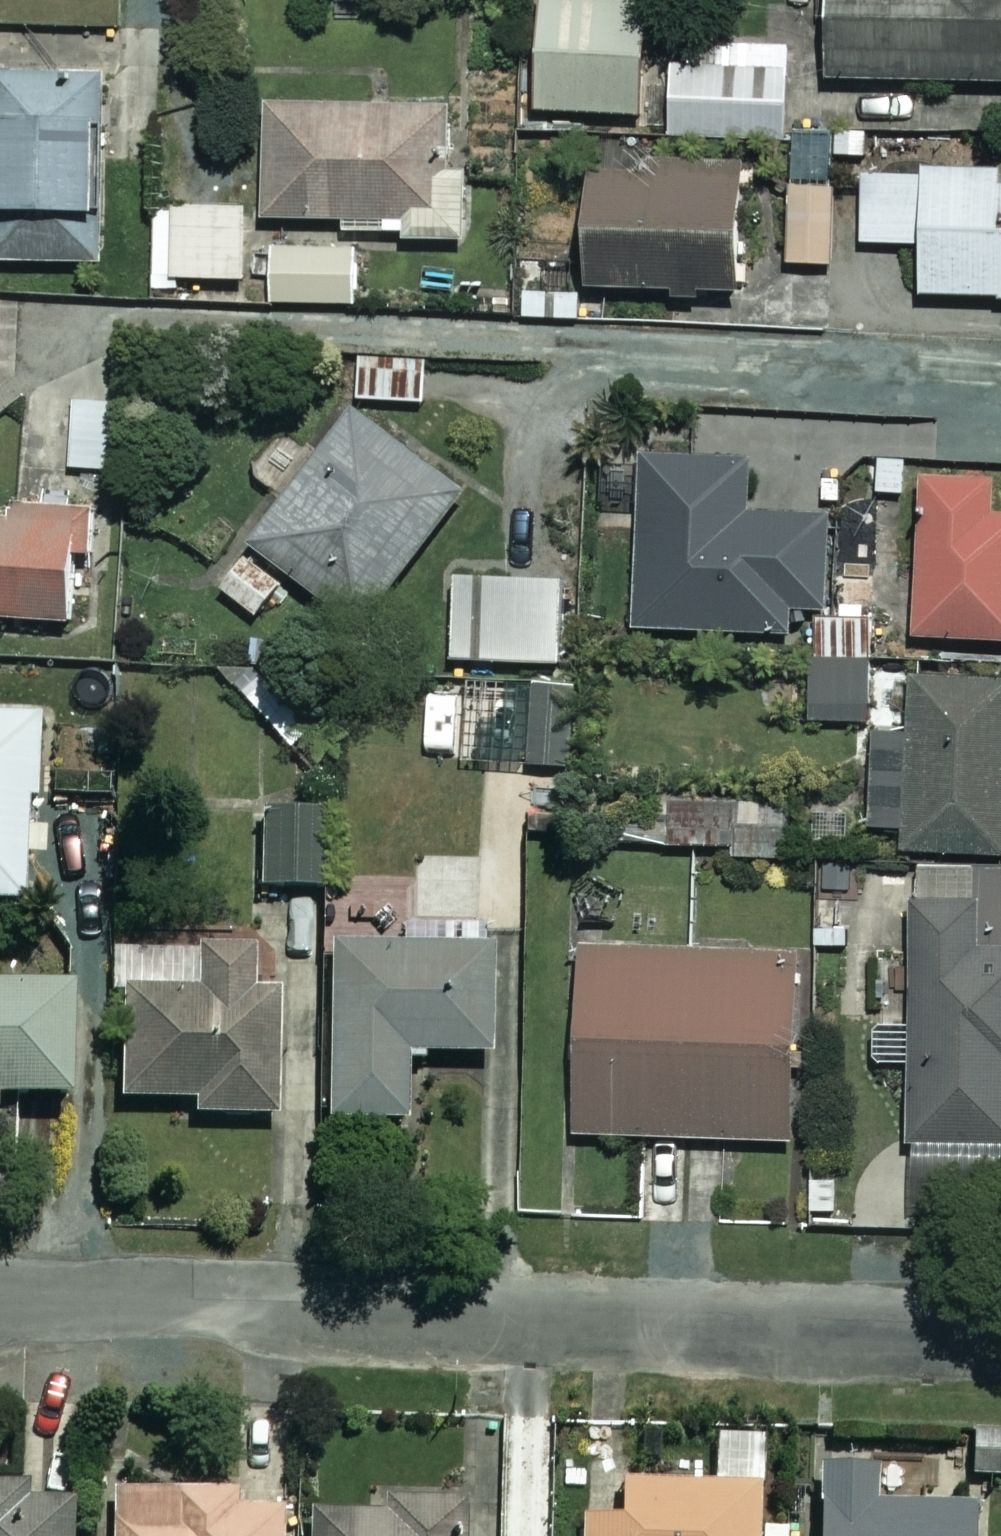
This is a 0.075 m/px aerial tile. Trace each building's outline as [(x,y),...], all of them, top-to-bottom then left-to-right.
[(596,0),(539,0),(533,117),(641,121),(649,3),(596,0)] [(1000,84),(1000,0),(830,0),(828,79),(1000,84)] [(790,47),(672,42),(668,122),(667,142),(786,145),(787,131),(790,47)] [(0,73),(0,264),(102,266),(102,129),(104,129),(104,74),(0,73)] [(387,235),(387,223),(402,224),(402,241),(466,245),(468,174),(449,171),(452,107),(380,106),(266,103),(261,220),(342,223),(342,233),(387,235)] [(831,132),(794,131),(788,265),(830,268),(833,190),(828,189),(831,132)] [(591,179),(587,288),(741,295),(737,242),(740,169),(638,164),(638,180),(591,179)] [(921,165),(921,178),(863,175),(860,245),(920,247),(919,298),(1000,300),(1000,166),(921,165)] [(171,212),(154,212),(153,254),(153,290),(178,290),(179,282),(244,283),(245,208),(171,206),(171,212)] [(355,249),(272,249),(269,304),(356,308),(355,249)] [(359,358),(356,401),(424,405),(426,362),(359,358)] [(123,400),(78,396),(77,414),(72,465),(117,469),(123,402),(123,400)] [(468,494),(353,409),(248,547),(361,634),(468,494)] [(693,457),(640,455),(632,631),(791,638),(792,612),(827,613),(831,516),(750,511),(751,460),(693,457)] [(876,461),(869,464),(869,483),(876,483),(876,493),(903,495),(905,462),(876,461)] [(918,478),(911,641),(1000,645),(1000,517),(993,516),(994,481),(918,478)] [(839,481),(822,481),(823,502),(839,502),(839,481)] [(100,504),(18,499),(16,513),(0,512),(0,613),(79,619),(84,549),(98,550),(100,504)] [(281,585),(245,557),(219,590),(255,618),(281,585)] [(562,581),(456,579),(451,664),(559,668),(562,581)] [(833,619),(816,619),(816,655),(816,659),(871,660),(871,659),(872,620),(833,619)] [(870,663),(809,661),(808,724),(868,724),(870,663)] [(910,678),(907,735),(875,734),(870,830),(902,833),(902,854),(1000,860),(1000,683),(910,678)] [(575,687),(534,684),(528,769),(571,771),(575,687)] [(28,901),(32,800),(43,800),(46,715),(0,714),(0,900),(28,901)] [(789,802),(672,797),(670,846),(695,848),(731,850),(731,858),(786,860),(789,802)] [(324,810),(266,808),(265,885),(324,887),(324,810)] [(918,867),(917,903),(981,904),(981,949),(1000,950),(1000,869),(918,867)] [(981,949),(981,904),(917,903),(910,903),(908,1029),(873,1029),(872,1061),(880,1067),(908,1067),(906,1147),(1000,1151),(1000,950),(981,949)] [(499,943),(337,941),(334,1121),(414,1121),(414,1053),(498,1055),(499,943)] [(260,944),(205,942),(204,948),(117,948),(117,983),(126,984),(124,1098),(199,1099),(199,1113),(284,1115),(286,987),(260,985),(260,944)] [(691,952),(583,948),(574,1138),(644,1140),(723,1143),(795,1146),(799,956),(691,952)] [(4,1111),(4,1096),(20,1097),(80,1098),(80,984),(0,981),(0,1111),(4,1111)] [(978,1429),(978,1432),(976,1475),(1000,1476),(1000,1430),(978,1429)] [(827,1464),(825,1535),(987,1535),(987,1509),(889,1507),(890,1465),(827,1464)] [(35,1498),(35,1483),(0,1482),(0,1535),(79,1535),(80,1499),(35,1498)] [(632,1484),(632,1517),(591,1518),(591,1535),(765,1535),(765,1482),(632,1484)] [(288,1510),(244,1509),(244,1492),(117,1489),(116,1535),(288,1535),(288,1524),(288,1510)] [(473,1498),(388,1496),(387,1507),(315,1509),(315,1517),(314,1535),(472,1535),(473,1498)]
